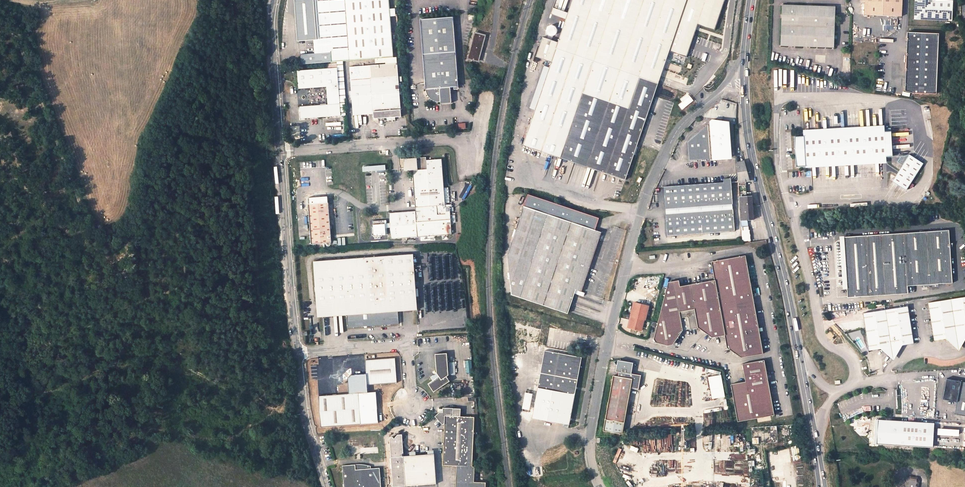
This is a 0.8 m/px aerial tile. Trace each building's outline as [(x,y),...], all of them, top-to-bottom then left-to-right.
[(392,53),(389,0),(315,0),(317,40),(314,40),(315,53),(330,52),(331,58),(392,53)] [(556,49),(550,68),(544,67),(531,106),(537,108),(524,145),(626,180),(669,50),(703,62),(705,56),(708,49),(690,44),(695,31),(693,30),(696,24),(714,30),(722,5),(724,1),(724,0),(572,0),(570,7),(558,3),(547,39),(554,41),(558,43),(556,49)] [(547,0),(539,23),(543,24),(551,1),(547,0)] [(914,18),(952,20),(953,0),(915,0),(914,18)] [(901,4),(864,2),(863,14),(900,15),(901,4)] [(835,7),(782,3),(779,44),(832,47),(833,39),(833,35),(834,19),(834,15),(835,7)] [(453,16),(420,19),(427,90),(427,91),(428,92),(428,93),(429,94),(431,96),(432,97),(433,98),(434,98),(435,99),(437,100),(439,100),(440,101),(441,101),(442,101),(442,104),(453,103),(452,88),(460,87),(453,16)] [(475,32),(467,58),(478,61),(485,35),(475,32)] [(909,32),(907,90),(914,93),(936,93),(939,33),(909,32)] [(392,53),(331,58),(331,62),(344,62),(393,58),(392,53)] [(368,112),(369,114),(374,114),(374,119),(402,117),(400,95),(403,95),(402,90),(400,90),(398,62),(376,64),(376,67),(372,68),(372,64),(350,66),(353,112),(368,112)] [(341,116),(337,64),(327,65),(327,69),(298,70),(299,88),(327,87),(329,105),(300,107),(301,119),(341,116)] [(683,110),(694,100),(690,95),(679,105),(683,110)] [(661,141),(665,127),(659,126),(655,139),(661,141)] [(804,136),(885,131),(885,126),(804,131),(804,136)] [(726,129),(711,127),(686,148),(687,167),(729,163),(726,129)] [(893,156),(892,131),(885,131),(804,136),(795,136),(797,167),(806,166),(806,161),(886,156),(893,156)] [(906,190),(924,163),(910,154),(901,156),(898,161),(903,165),(893,180),(906,190)] [(806,166),(886,162),(886,156),(806,161),(806,166)] [(391,214),(393,241),(451,237),(450,224),(450,218),(449,209),(445,209),(441,160),(426,161),(426,157),(407,159),(407,157),(404,158),(404,160),(399,160),(400,168),(403,168),(407,167),(408,171),(412,170),(415,212),(391,214)] [(737,170),(747,169),(744,161),(737,163),(737,170)] [(747,169),(737,170),(738,182),(750,181),(747,169)] [(723,183),(663,188),(667,235),(734,230),(730,179),(723,180),(723,183)] [(746,194),(748,187),(741,185),(739,190),(743,191),(743,193),(746,194)] [(527,195),(507,254),(512,295),(569,315),(575,291),(582,292),(600,232),(570,223),(575,211),(527,195)] [(739,197),(741,221),(752,221),(752,197),(739,197)] [(329,205),(309,207),(313,247),(333,246),(329,205)] [(952,283),(949,230),(844,237),(846,271),(845,274),(845,282),(847,284),(848,297),(908,294),(908,286),(952,283)] [(743,252),(710,259),(713,278),(679,284),(677,278),(668,280),(655,334),(656,339),(669,343),(673,341),(682,325),(679,309),(693,306),(696,322),(712,334),(724,332),(726,344),(740,354),(763,350),(743,252)] [(370,296),(373,329),(400,327),(400,315),(418,314),(414,258),(367,261),(370,296)] [(370,296),(367,261),(316,265),(318,301),(370,296)] [(370,296),(318,301),(320,320),(348,318),(349,331),(373,329),(370,296)] [(950,300),(927,303),(933,341),(945,339),(957,348),(964,337),(964,297),(950,300)] [(646,321),(649,307),(634,304),(631,317),(633,317),(630,329),(642,332),(645,320),(646,321)] [(913,344),(907,307),(884,310),(862,314),(868,351),(880,349),(892,359),(901,346),(913,344)] [(541,351),(540,357),(529,416),(569,423),(582,357),(542,349),(541,351)] [(446,352),(435,353),(436,372),(431,376),(432,379),(428,383),(434,391),(450,381),(446,376),(448,374),(446,352)] [(319,396),(321,427),(378,423),(376,392),(368,392),(367,386),(397,383),(395,358),(366,361),(365,374),(350,376),(348,378),(349,394),(319,396)] [(764,358),(744,362),(747,379),(730,382),(737,420),(775,412),(764,358)] [(633,362),(617,359),(615,371),(618,371),(618,374),(614,374),(604,430),(621,433),(630,386),(638,388),(640,374),(631,374),(633,362)] [(723,374),(710,376),(713,398),(726,397),(723,374)] [(948,378),(944,398),(959,401),(956,413),(964,415),(964,381),(948,378)] [(484,482),(474,482),(474,480),(475,469),(473,469),(475,418),(460,417),(461,409),(444,408),(443,412),(440,412),(436,416),(443,424),(445,424),(443,466),(457,467),(456,486),(484,486),(484,482)] [(927,450),(928,425),(878,422),(876,447),(927,450)] [(404,441),(397,434),(395,439),(392,444),(396,486),(415,486),(438,486),(435,455),(405,457),(404,441)] [(384,470),(359,472),(358,466),(344,467),(346,486),(386,486),(384,470)] [(920,483),(919,480),(911,478),(908,480),(906,486),(920,486),(920,483)]
